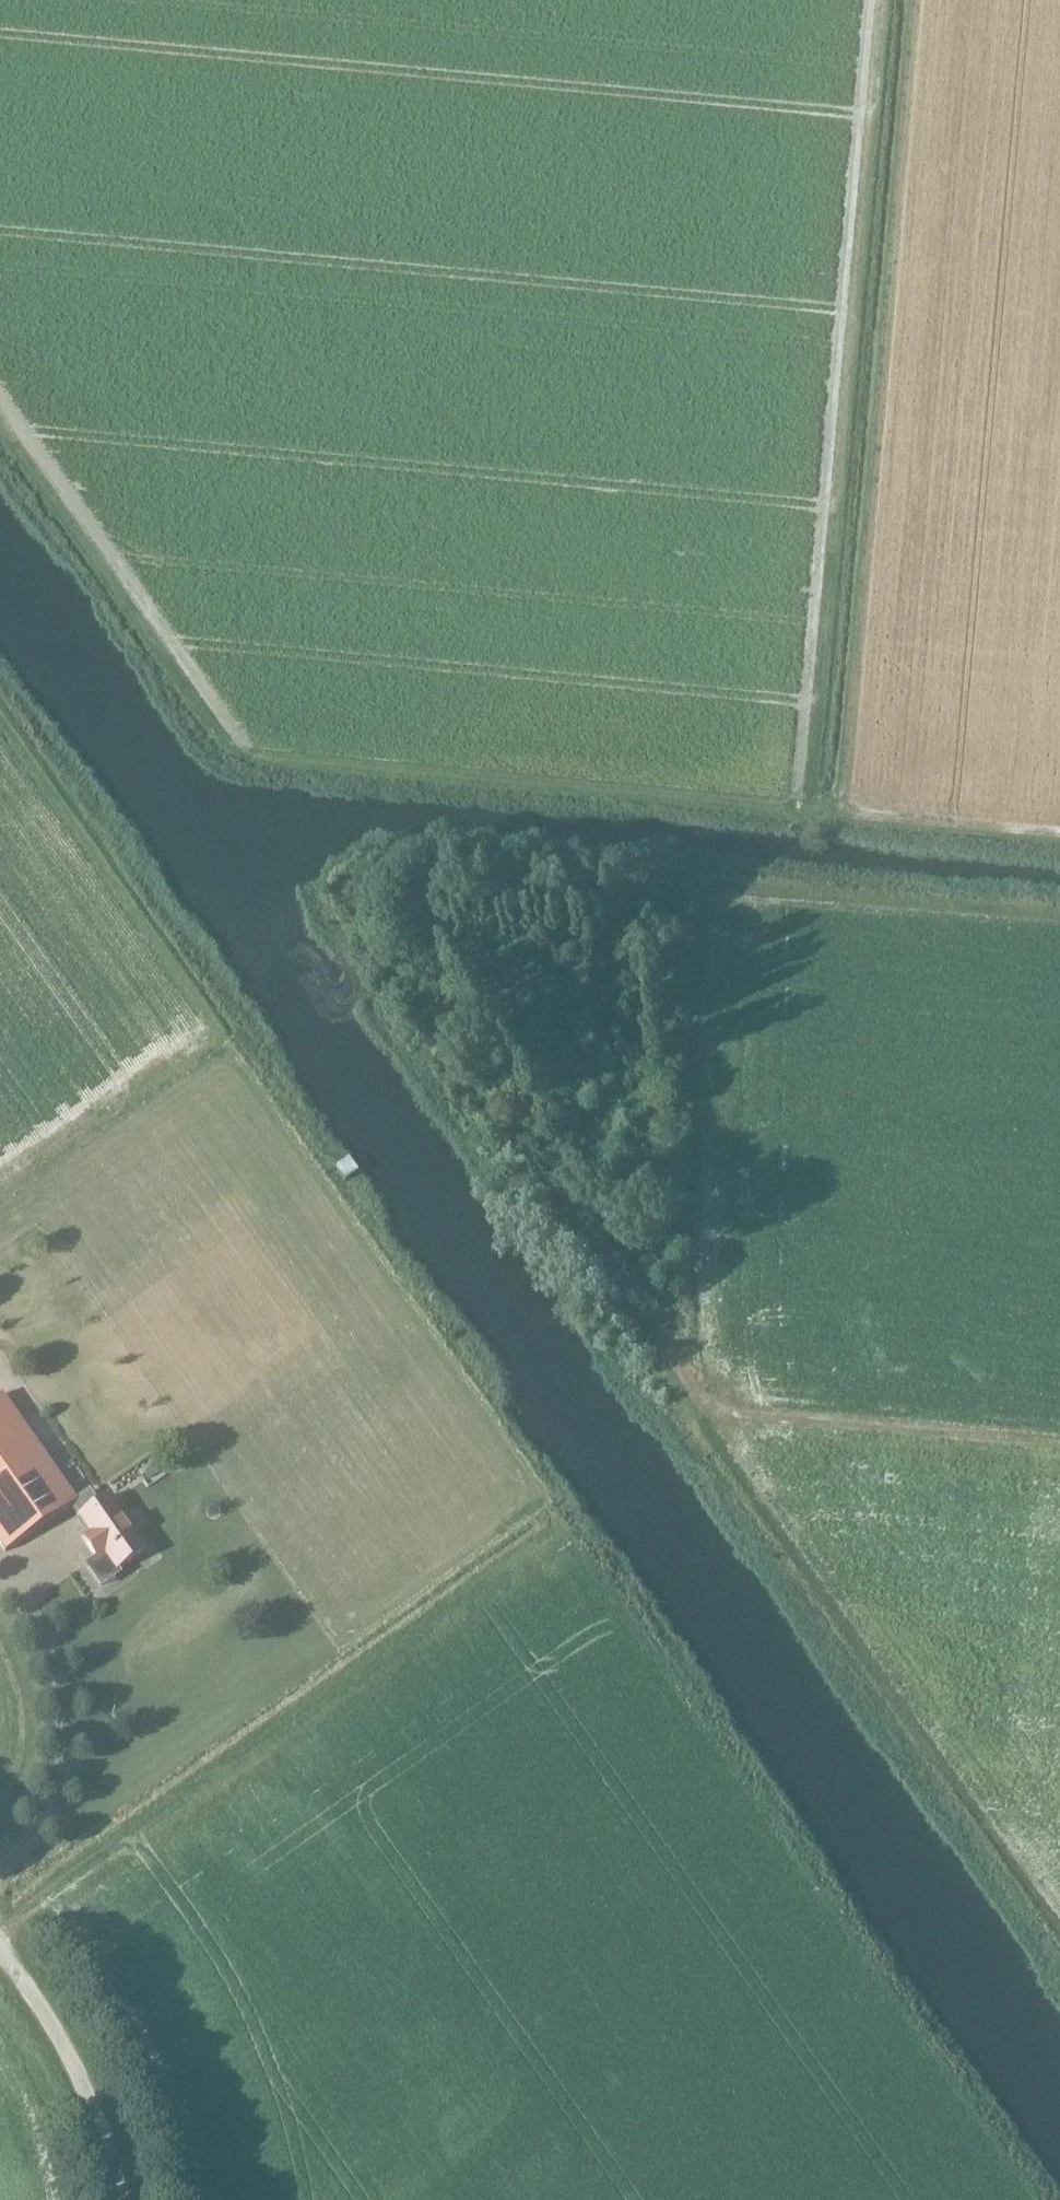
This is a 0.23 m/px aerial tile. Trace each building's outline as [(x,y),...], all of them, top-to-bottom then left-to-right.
[(4,1552),(70,1506),(89,1533),(81,1538),(97,1560),(104,1555),(115,1571),(144,1551),(133,1535),(134,1527),(129,1519),(120,1518),(106,1497),(96,1504),(88,1492),(75,1501),(1,1395),(0,1395),(0,1546),(4,1552)]
